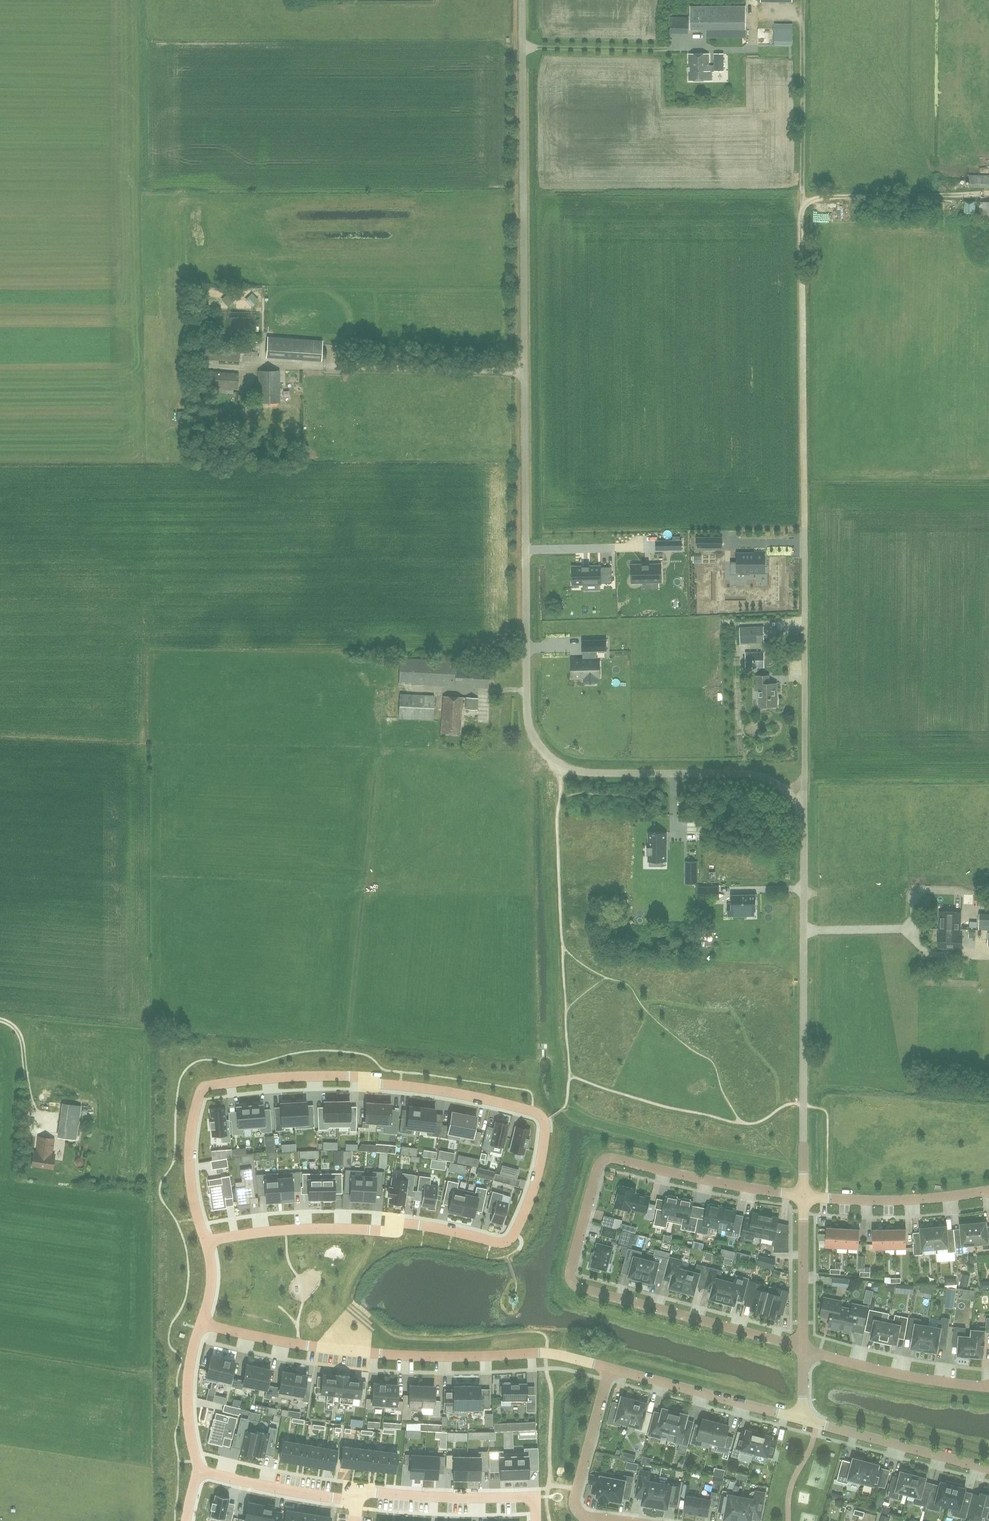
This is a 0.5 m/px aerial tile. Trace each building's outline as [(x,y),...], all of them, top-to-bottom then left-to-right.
[(746,29),(746,6),(691,6),(691,29),(746,29)] [(672,29),(688,30),(688,19),(672,19),(672,29)] [(774,41),(774,45),(792,45),(793,30),(775,29),(774,41)] [(689,54),(689,81),(712,81),(712,71),(723,71),(723,54),(715,54),(715,66),(709,66),(709,54),(689,54)] [(970,187),(988,187),(988,175),(970,175),(970,187)] [(964,201),(964,214),(976,215),(976,201),(964,201)] [(980,201),(980,217),(988,218),(988,202),(980,201)] [(935,218),(944,218),(944,202),(936,202),(935,218)] [(231,306),(238,299),(231,292),(224,299),(231,306)] [(255,292),(248,299),(255,306),(262,299),(255,292)] [(194,339),(193,358),(239,362),(241,342),(194,339)] [(321,349),(304,347),(304,344),(267,341),(266,357),(303,359),(303,360),(321,362),(321,349)] [(259,352),(260,343),(253,342),(253,350),(250,350),(249,355),(257,355),(257,352),(259,352)] [(238,374),(195,370),(194,385),(237,389),(238,374)] [(259,403),(280,403),(280,371),(258,371),(259,403)] [(290,382),(302,382),(302,372),(290,372),(290,382)] [(722,548),(722,538),(697,538),(697,548),(722,548)] [(681,549),(681,541),(669,541),(669,550),(681,549)] [(732,573),(764,573),(764,552),(755,552),(755,554),(738,554),(738,562),(732,562),(732,573)] [(660,565),(632,566),(633,583),(661,582),(660,565)] [(600,567),(572,567),(573,584),(612,583),(612,573),(601,573),(600,567)] [(723,615),(779,614),(779,604),(785,604),(785,595),(775,595),(775,604),(722,605),(723,615)] [(764,643),(764,627),(740,628),(740,644),(764,643)] [(695,635),(695,646),(711,647),(712,635),(695,635)] [(582,652),(585,652),(585,660),(573,660),(574,677),(599,676),(599,659),(597,659),(597,651),(607,651),(606,639),(582,640),(582,652)] [(399,683),(488,688),(489,669),(456,667),(456,661),(400,659),(399,683)] [(776,706),(776,684),(768,684),(768,676),(755,676),(755,690),(759,690),(759,707),(776,706)] [(400,694),(399,718),(433,720),(434,696),(400,694)] [(441,733),(460,734),(462,697),(443,696),(441,733)] [(466,709),(477,710),(478,698),(466,697),(466,709)] [(649,855),(649,861),(666,861),(666,833),(656,833),(653,833),(649,833),(649,847),(647,847),(647,855),(649,855)] [(710,899),(709,887),(698,887),(698,899),(710,899)] [(712,902),(722,902),(721,890),(711,890),(712,902)] [(743,896),(743,894),(742,894),(742,896),(732,896),(732,915),(756,915),(755,904),(757,904),(757,894),(748,894),(748,896),(743,896)] [(961,912),(940,911),(939,934),(938,947),(962,948),(963,935),(960,935),(961,912)] [(979,914),(979,929),(988,930),(988,914),(979,914)] [(314,1114),(307,1114),(306,1102),(304,1102),(304,1100),(296,1100),(296,1102),(293,1102),(295,1129),(315,1128),(314,1114)] [(281,1111),(275,1112),(275,1131),(283,1130),(283,1127),(294,1127),(295,1129),(293,1102),(290,1102),(290,1101),(282,1101),(282,1103),(280,1103),(281,1111)] [(337,1127),(337,1101),(324,1101),(324,1115),(318,1115),(318,1129),(327,1129),(329,1127),(337,1127)] [(350,1115),(350,1101),(337,1101),(337,1127),(349,1127),(350,1131),(356,1131),(356,1115),(350,1115)] [(383,1103),(378,1103),(377,1127),(385,1127),(384,1133),(397,1134),(399,1118),(390,1117),(391,1104),(390,1103),(390,1102),(383,1101),(383,1103)] [(376,1127),(377,1127),(378,1103),(366,1102),(365,1121),(362,1121),(362,1127),(368,1128),(369,1122),(377,1123),(376,1127)] [(261,1103),(253,1103),(253,1105),(250,1105),(252,1129),(259,1128),(260,1130),(262,1132),(272,1132),(271,1117),(265,1117),(264,1116),(263,1104),(261,1105),(261,1103)] [(244,1129),(252,1129),(250,1105),(247,1106),(247,1104),(238,1104),(238,1106),(237,1106),(238,1118),(236,1120),(231,1120),(232,1135),(242,1134),(244,1131),(244,1129)] [(422,1107),(409,1106),(408,1118),(401,1117),(399,1132),(411,1133),(412,1128),(420,1129),(422,1107)] [(435,1109),(422,1107),(420,1129),(428,1130),(427,1135),(440,1137),(442,1122),(434,1121),(435,1109)] [(211,1120),(209,1121),(210,1129),(212,1129),(213,1136),(221,1135),(222,1142),(230,1142),(229,1119),(225,1119),(224,1110),(211,1111),(211,1120)] [(460,1135),(464,1115),(452,1112),(450,1126),(444,1125),(442,1137),(447,1138),(449,1132),(460,1135)] [(466,1115),(464,1115),(460,1135),(460,1137),(472,1139),(471,1143),(477,1144),(479,1132),(474,1131),(476,1117),(473,1116),(474,1114),(466,1113),(466,1115)] [(487,1127),(482,1149),(491,1151),(492,1144),(502,1146),(508,1124),(496,1121),(494,1129),(487,1127)] [(61,1125),(60,1137),(76,1139),(78,1128),(61,1125)] [(529,1131),(516,1127),(510,1151),(523,1154),(525,1147),(527,1148),(529,1139),(527,1139),(529,1131)] [(274,1146),(273,1136),(265,1137),(266,1147),(274,1146)] [(52,1154),(54,1139),(39,1137),(36,1151),(34,1151),(32,1165),(52,1169),(55,1154),(52,1154)] [(376,1145),(376,1152),(380,1152),(388,1153),(396,1153),(396,1146),(376,1145)] [(387,1160),(388,1153),(380,1152),(379,1160),(387,1160)] [(477,1166),(479,1159),(468,1157),(467,1164),(477,1166)] [(227,1158),(211,1161),(212,1169),(228,1167),(227,1158)] [(464,1174),(466,1166),(450,1163),(448,1170),(464,1174)] [(501,1173),(509,1175),(511,1168),(503,1166),(501,1173)] [(241,1178),(244,1178),(245,1186),(236,1187),(235,1187),(237,1206),(241,1205),(241,1208),(250,1207),(250,1204),(251,1204),(250,1198),(255,1197),(252,1168),(240,1169),(241,1178)] [(364,1170),(345,1169),(344,1185),(351,1186),(350,1199),(362,1200),(364,1170)] [(494,1172),(478,1169),(477,1176),(492,1180),(494,1172)] [(375,1187),(382,1187),(382,1171),(373,1171),(372,1175),(364,1174),(364,1170),(362,1200),(374,1200),(375,1187)] [(286,1201),(286,1203),(293,1202),(293,1200),(294,1200),(293,1190),(300,1190),(301,1190),(300,1172),(291,1173),(291,1177),(278,1178),(278,1173),(280,1201),(284,1201),(286,1201)] [(275,1201),(275,1202),(280,1201),(278,1173),(277,1173),(277,1174),(256,1175),(256,1174),(255,1174),(258,1195),(258,1194),(265,1194),(266,1202),(267,1202),(267,1204),(274,1204),(274,1201),(275,1201)] [(321,1199),(321,1173),(302,1173),(302,1186),(308,1186),(308,1199),(311,1199),(311,1200),(311,1201),(312,1201),(318,1201),(320,1201),(320,1200),(319,1200),(319,1199),(321,1199)] [(321,1173),(321,1199),(324,1199),(324,1200),(323,1200),(323,1201),(325,1201),(331,1201),(332,1201),(332,1200),(332,1199),(334,1199),(334,1186),(342,1186),(342,1173),(321,1173)] [(402,1204),(404,1204),(406,1189),(413,1190),(415,1175),(402,1173),(401,1179),(392,1178),(391,1187),(389,1187),(388,1196),(390,1196),(389,1202),(395,1203),(394,1204),(402,1205),(402,1204)] [(495,1173),(493,1180),(508,1184),(510,1177),(495,1173)] [(233,1197),(229,1176),(221,1177),(221,1178),(222,1183),(210,1185),(208,1185),(209,1193),(208,1193),(208,1196),(210,1196),(212,1210),(226,1208),(226,1206),(225,1198),(233,1197)] [(419,1176),(417,1190),(423,1191),(421,1206),(428,1207),(428,1209),(434,1210),(438,1185),(430,1184),(431,1177),(419,1176)] [(448,1211),(461,1214),(466,1190),(457,1188),(458,1183),(448,1180),(444,1196),(451,1197),(448,1211)] [(650,1197),(636,1194),(635,1192),(635,1189),(621,1185),(620,1187),(618,1187),(616,1193),(618,1194),(615,1206),(630,1210),(631,1208),(647,1212),(650,1197)] [(466,1190),(461,1214),(473,1217),(476,1203),(483,1204),(487,1189),(476,1187),(475,1192),(466,1190)] [(489,1205),(494,1207),(490,1221),(496,1223),(495,1225),(502,1226),(509,1203),(501,1201),(503,1194),(493,1191),(489,1205)] [(675,1223),(680,1199),(677,1199),(678,1197),(669,1195),(669,1197),(666,1196),(664,1210),(657,1208),(654,1225),(667,1227),(668,1221),(675,1223)] [(680,1199),(675,1223),(682,1224),(681,1229),(695,1232),(698,1218),(690,1216),(693,1202),(691,1201),(691,1199),(682,1198),(682,1200),(680,1199)] [(698,1218),(695,1232),(708,1234),(710,1227),(718,1228),(722,1208),(719,1207),(719,1205),(710,1203),(710,1205),(708,1205),(705,1219),(698,1218)] [(725,1208),(722,1208),(718,1228),(726,1230),(726,1235),(739,1238),(742,1225),(734,1223),(736,1211),(735,1210),(735,1208),(726,1206),(725,1208)] [(762,1237),(766,1215),(753,1213),(751,1227),(744,1226),(742,1238),(753,1241),(754,1236),(762,1237)] [(444,1224),(458,1226),(459,1217),(446,1215),(444,1224)] [(605,1215),(602,1225),(613,1228),(615,1218),(605,1215)] [(779,1218),(766,1215),(762,1237),(774,1240),(774,1252),(789,1252),(789,1233),(776,1233),(779,1218)] [(975,1244),(982,1243),(983,1249),(988,1249),(988,1236),(987,1236),(986,1222),(973,1223),(975,1244)] [(955,1238),(956,1252),(956,1253),(968,1252),(968,1245),(975,1244),(973,1223),(960,1224),(961,1236),(960,1237),(955,1238)] [(938,1227),(933,1227),(935,1248),(943,1247),(944,1253),(956,1252),(955,1238),(948,1239),(946,1226),(945,1226),(943,1224),(939,1225),(938,1227)] [(604,1226),(602,1235),(615,1238),(617,1230),(604,1226)] [(935,1248),(933,1227),(929,1228),(928,1226),(923,1226),(922,1228),(921,1228),(922,1239),(913,1240),(914,1255),(923,1254),(923,1249),(935,1248)] [(837,1247),(838,1228),(827,1227),(826,1246),(837,1247)] [(849,1229),(838,1228),(837,1247),(848,1248),(849,1229)] [(860,1229),(849,1229),(848,1248),(859,1248),(860,1229)] [(884,1248),(884,1229),(873,1230),(873,1249),(884,1248)] [(895,1229),(884,1229),(884,1248),(895,1248),(895,1229)] [(906,1229),(895,1229),(895,1248),(906,1248),(906,1229)] [(627,1252),(628,1248),(631,1233),(622,1231),(618,1245),(622,1246),(621,1251),(627,1252)] [(592,1267),(591,1269),(600,1271),(600,1269),(606,1270),(609,1262),(611,1263),(613,1255),(611,1254),(613,1247),(597,1243),(593,1259),(591,1258),(589,1265),(591,1265),(591,1266),(592,1267)] [(641,1280),(647,1259),(641,1257),(642,1252),(628,1248),(627,1252),(624,1264),(631,1266),(629,1276),(630,1277),(630,1279),(639,1281),(639,1279),(641,1280)] [(647,1259),(641,1280),(644,1280),(643,1283),(652,1285),(652,1282),(654,1283),(657,1273),(664,1275),(665,1273),(669,1259),(655,1255),(653,1261),(647,1259)] [(669,1259),(665,1273),(673,1275),(669,1287),(671,1287),(670,1289),(677,1291),(677,1289),(682,1290),(688,1268),(681,1266),(682,1260),(669,1257),(669,1259)] [(769,1259),(767,1266),(774,1267),(775,1261),(769,1259)] [(688,1268),(682,1290),(687,1292),(686,1294),(693,1295),(693,1294),(695,1294),(699,1279),(706,1281),(710,1268),(697,1264),(695,1270),(688,1268)] [(710,1268),(706,1281),(704,1288),(712,1290),(710,1298),(715,1299),(714,1301),(722,1303),(728,1278),(721,1276),(723,1271),(710,1268)] [(970,1275),(962,1273),(959,1285),(967,1287),(970,1275)] [(728,1278),(722,1303),(730,1305),(730,1303),(735,1305),(737,1298),(744,1300),(749,1278),(736,1275),(735,1280),(728,1278)] [(832,1285),(848,1287),(849,1280),(833,1278),(832,1285)] [(763,1312),(770,1286),(768,1292),(763,1291),(764,1288),(761,1284),(751,1281),(745,1305),(751,1307),(751,1309),(763,1312)] [(789,1291),(770,1286),(763,1312),(776,1315),(776,1313),(783,1315),(789,1291)] [(920,1292),(934,1294),(935,1287),(921,1286),(920,1292)] [(873,1291),(866,1289),(863,1302),(870,1304),(873,1291)] [(841,1329),(846,1308),(841,1306),(842,1304),(834,1302),(835,1300),(825,1297),(821,1312),(827,1313),(830,1318),(829,1326),(831,1327),(830,1329),(839,1331),(839,1329),(841,1329)] [(852,1309),(846,1308),(841,1329),(843,1330),(843,1331),(851,1333),(852,1331),(854,1332),(856,1324),(864,1325),(868,1307),(853,1304),(852,1309)] [(883,1343),(888,1318),(887,1321),(882,1320),(884,1312),(870,1309),(867,1323),(874,1324),(871,1338),(875,1339),(875,1341),(883,1343)] [(894,1319),(888,1318),(883,1343),(892,1345),(892,1343),(896,1344),(899,1330),(906,1331),(908,1317),(895,1314),(894,1319)] [(924,1351),(928,1326),(921,1324),(922,1319),(910,1317),(908,1331),(914,1332),(911,1347),(916,1348),(916,1350),(924,1351)] [(928,1326),(924,1351),(932,1353),(932,1351),(937,1352),(938,1344),(947,1345),(950,1318),(942,1317),(937,1327),(928,1326)] [(970,1356),(972,1356),(972,1358),(980,1359),(980,1357),(983,1357),(983,1347),(984,1348),(985,1340),(984,1340),(985,1332),(988,1332),(988,1318),(987,1318),(986,1327),(980,1327),(980,1331),(972,1330),(971,1337),(970,1356)] [(970,1356),(971,1337),(965,1337),(966,1328),(954,1327),(953,1339),(959,1340),(958,1357),(966,1357),(966,1355),(970,1356)] [(569,1338),(569,1330),(561,1330),(561,1338),(569,1338)] [(218,1383),(223,1359),(212,1356),(206,1380),(212,1382),(211,1389),(209,1388),(206,1400),(213,1401),(217,1383),(218,1383)] [(900,1356),(899,1368),(911,1369),(913,1357),(900,1356)] [(223,1359),(218,1383),(218,1382),(229,1384),(228,1386),(235,1388),(236,1388),(237,1379),(231,1377),(235,1362),(223,1359)] [(238,1379),(237,1379),(236,1388),(242,1389),(242,1387),(254,1390),(254,1388),(259,1366),(247,1364),(244,1380),(238,1379)] [(259,1366),(254,1388),(266,1390),(265,1398),(271,1399),(272,1396),(274,1386),(267,1385),(271,1369),(259,1366)] [(280,1387),(274,1386),(272,1396),(290,1399),(295,1373),(283,1371),(280,1387)] [(290,1399),(291,1399),(291,1397),(302,1399),(302,1401),(309,1402),(310,1392),(304,1391),(307,1375),(295,1373),(290,1399)] [(322,1382),(321,1387),(321,1393),(327,1394),(326,1402),(327,1402),(333,1403),(334,1395),(336,1375),(335,1376),(323,1374),(323,1377),(322,1382)] [(349,1376),(336,1375),(334,1395),(340,1395),(339,1403),(340,1403),(346,1403),(349,1376)] [(349,1376),(346,1403),(352,1404),(353,1404),(354,1397),(360,1398),(361,1388),(362,1381),(362,1379),(349,1377),(349,1376)] [(502,1395),(502,1400),(511,1400),(511,1404),(519,1404),(519,1400),(526,1400),(526,1412),(535,1412),(535,1394),(526,1394),(526,1384),(511,1384),(511,1383),(511,1382),(503,1382),(503,1383),(503,1384),(502,1384),(502,1386),(500,1386),(500,1395),(502,1395)] [(384,1407),(386,1384),(374,1383),(373,1399),(366,1398),(365,1408),(373,1408),(373,1406),(384,1407)] [(398,1384),(386,1384),(384,1407),(395,1408),(395,1410),(402,1410),(403,1401),(397,1401),(398,1384)] [(402,1410),(402,1418),(411,1419),(411,1411),(421,1411),(422,1385),(410,1385),(410,1396),(408,1397),(403,1397),(403,1401),(402,1410)] [(432,1407),(432,1415),(439,1415),(440,1400),(434,1399),(434,1386),(422,1385),(421,1411),(422,1407),(432,1407)] [(444,1395),(444,1413),(458,1413),(458,1410),(467,1410),(467,1386),(460,1386),(454,1386),(454,1389),(444,1389),(444,1395)] [(473,1386),(467,1386),(467,1410),(483,1410),(483,1408),(490,1408),(490,1394),(483,1394),(483,1395),(480,1395),(480,1386),(473,1386)] [(628,1424),(635,1400),(632,1400),(631,1397),(625,1396),(624,1397),(621,1397),(618,1411),(611,1409),(607,1423),(621,1426),(622,1422),(628,1424)] [(635,1400),(628,1424),(636,1426),(635,1430),(647,1433),(651,1420),(644,1418),(648,1404),(646,1403),(645,1401),(639,1399),(637,1401),(635,1400)] [(238,1415),(240,1408),(223,1404),(222,1411),(238,1415)] [(668,1440),(676,1409),(668,1407),(668,1409),(663,1408),(660,1418),(658,1419),(653,1418),(649,1435),(660,1438),(661,1434),(669,1436),(668,1440)] [(684,1411),(676,1409),(668,1440),(675,1442),(680,1443),(687,1445),(692,1429),(686,1427),(685,1426),(688,1414),(684,1413),(684,1411)] [(237,1417),(229,1415),(227,1421),(213,1418),(212,1425),(210,1425),(210,1428),(211,1429),(208,1442),(222,1446),(224,1437),(232,1438),(237,1417)] [(237,1435),(236,1438),(241,1439),(240,1442),(243,1442),(242,1448),(241,1453),(252,1455),(252,1453),(257,1433),(246,1431),(249,1419),(241,1417),(237,1435)] [(711,1442),(716,1422),(704,1418),(700,1432),(693,1430),(689,1443),(702,1447),(704,1440),(711,1442)] [(729,1425),(716,1422),(711,1442),(718,1443),(716,1450),(729,1454),(733,1441),(725,1439),(729,1425)] [(257,1433),(252,1453),(263,1456),(264,1451),(265,1448),(272,1449),(272,1446),(276,1429),(269,1427),(268,1434),(257,1431),(257,1433)] [(754,1456),(760,1433),(758,1433),(758,1431),(749,1429),(749,1430),(747,1430),(744,1442),(736,1440),(731,1456),(741,1459),(743,1453),(754,1456)] [(762,1434),(760,1433),(754,1456),(755,1452),(766,1455),(766,1457),(777,1460),(781,1446),(776,1444),(777,1440),(772,1439),(772,1437),(771,1436),(771,1434),(762,1432),(762,1434)] [(294,1442),(283,1440),(280,1459),(291,1461),(294,1442)] [(301,1463),(305,1444),(294,1442),(291,1461),(301,1463)] [(312,1465),(315,1446),(305,1444),(301,1463),(312,1465)] [(323,1467),(326,1448),(315,1446),(312,1465),(323,1467)] [(352,1466),(354,1448),(343,1446),(341,1465),(352,1466)] [(513,1453),(514,1480),(522,1480),(522,1478),(528,1478),(528,1470),(528,1464),(537,1464),(536,1447),(524,1448),(524,1453),(513,1453)] [(334,1469),(337,1450),(326,1448),(323,1467),(334,1469)] [(363,1468),(365,1449),(354,1448),(352,1466),(363,1468)] [(373,1469),(376,1450),(365,1449),(363,1468),(373,1469)] [(384,1470),(386,1451),(376,1450),(373,1469),(384,1470)] [(395,1472),(397,1453),(386,1451),(384,1470),(395,1472)] [(467,1457),(467,1479),(480,1479),(480,1467),(487,1467),(487,1451),(480,1451),(480,1457),(467,1457)] [(514,1480),(513,1453),(503,1453),(503,1451),(490,1451),(491,1465),(500,1465),(500,1471),(500,1479),(507,1478),(507,1480),(514,1480)] [(622,1452),(621,1458),(635,1462),(636,1455),(622,1452)] [(405,1454),(404,1464),(411,1464),(411,1477),(416,1477),(418,1477),(423,1477),(425,1455),(405,1454)] [(425,1455),(423,1477),(424,1477),(429,1477),(429,1478),(431,1478),(436,1478),(437,1473),(437,1466),(444,1466),(445,1456),(425,1455)] [(467,1479),(467,1457),(454,1457),(454,1455),(446,1455),(446,1468),(453,1468),(453,1479),(467,1479)] [(652,1465),(653,1459),(643,1456),(641,1463),(652,1465)] [(860,1485),(866,1462),(862,1461),(862,1459),(856,1457),(855,1459),(854,1458),(851,1469),(849,1471),(840,1468),(837,1481),(848,1484),(848,1482),(860,1485)] [(685,1460),(683,1467),(690,1468),(692,1462),(685,1460)] [(871,1463),(866,1462),(860,1485),(861,1485),(862,1482),(885,1488),(888,1475),(882,1474),(883,1470),(878,1469),(879,1465),(877,1465),(878,1463),(871,1461),(871,1463)] [(723,1478),(725,1470),(715,1468),(713,1476),(723,1478)] [(908,1494),(914,1474),(910,1473),(911,1471),(902,1469),(897,1485),(891,1483),(887,1496),(901,1500),(903,1493),(908,1494)] [(614,1474),(601,1471),(600,1476),(591,1474),(589,1484),(593,1484),(592,1492),(597,1493),(597,1497),(599,1498),(599,1499),(609,1500),(614,1474)] [(655,1506),(659,1483),(650,1481),(651,1475),(639,1473),(636,1490),(643,1491),(644,1493),(642,1504),(644,1504),(644,1507),(652,1508),(652,1506),(655,1506)] [(914,1474),(908,1494),(915,1496),(914,1503),(926,1506),(926,1508),(930,1493),(930,1494),(922,1492),(927,1476),(918,1473),(917,1475),(914,1474)] [(614,1474),(609,1500),(610,1499),(622,1502),(624,1494),(625,1492),(631,1493),(634,1477),(624,1475),(621,1477),(621,1479),(614,1478),(614,1474)] [(724,1478),(714,1477),(713,1483),(722,1485),(724,1478)] [(937,1495),(930,1493),(926,1508),(940,1512),(942,1504),(948,1506),(954,1483),(946,1480),(945,1483),(941,1482),(937,1495)] [(659,1483),(655,1506),(657,1507),(657,1509),(665,1510),(665,1508),(668,1508),(669,1500),(671,1499),(678,1500),(681,1484),(667,1481),(666,1484),(659,1483)] [(962,1485),(954,1483),(948,1506),(954,1507),(952,1515),(966,1518),(969,1504),(964,1502),(964,1501),(963,1498),(966,1488),(961,1487),(962,1485)] [(742,1497),(734,1496),(734,1494),(732,1492),(723,1490),(720,1504),(727,1505),(725,1519),(727,1519),(727,1520),(735,1520),(737,1520),(738,1520),(742,1497)] [(982,1493),(981,1492),(978,1506),(971,1505),(968,1517),(981,1520),(982,1514),(987,1516),(988,1510),(988,1491),(983,1490),(982,1493)] [(742,1497),(738,1520),(751,1520),(752,1514),(755,1512),(761,1513),(765,1493),(753,1491),(750,1493),(749,1499),(742,1497)] [(710,1500),(699,1498),(696,1513),(708,1515),(710,1502),(716,1502),(718,1493),(712,1492),(710,1500)] [(882,1507),(885,1495),(879,1494),(876,1505),(882,1507)] [(210,1509),(212,1510),(210,1518),(225,1520),(231,1520),(234,1506),(228,1505),(229,1497),(215,1495),(214,1502),(212,1502),(210,1509)] [(699,1498),(687,1496),(685,1511),(696,1513),(699,1498)] [(238,1520),(258,1520),(261,1504),(248,1502),(245,1519),(239,1518),(238,1520)] [(258,1520),(276,1520),(272,1520),(274,1511),(275,1505),(267,1504),(267,1506),(261,1504),(258,1520)] [(285,1520),(297,1520),(298,1512),(287,1510),(285,1520)] [(309,1513),(298,1512),(297,1520),(308,1520),(309,1513)]
